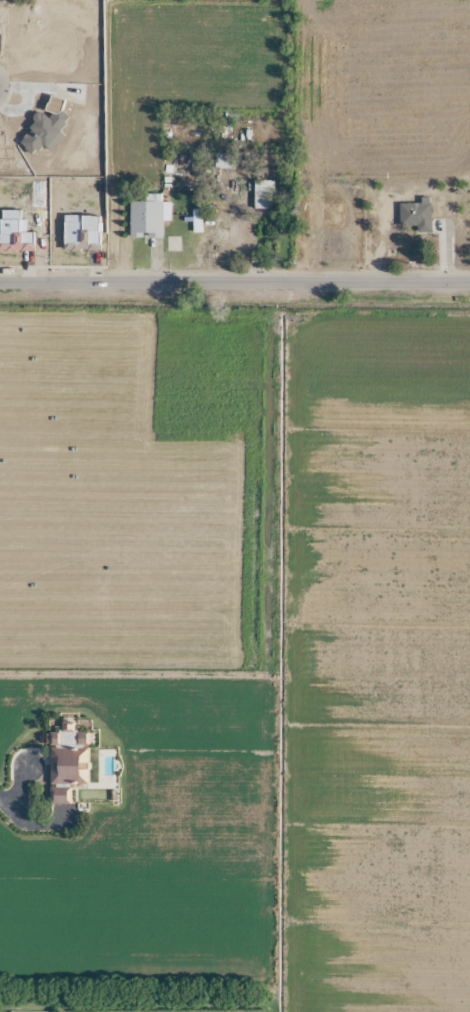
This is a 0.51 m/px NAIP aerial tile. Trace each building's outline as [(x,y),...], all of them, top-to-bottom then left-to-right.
[(253,209),(272,209),(272,181),(253,181),(253,209)] [(420,204),(397,204),(398,227),(416,227),(416,230),(429,230),(429,199),(419,199),(420,204)] [(160,201),(128,201),(128,238),(160,238),(160,201)] [(86,785),(86,733),(72,732),(72,721),(60,721),(59,732),(48,731),(47,805),(70,805),(70,785),(86,785)]
